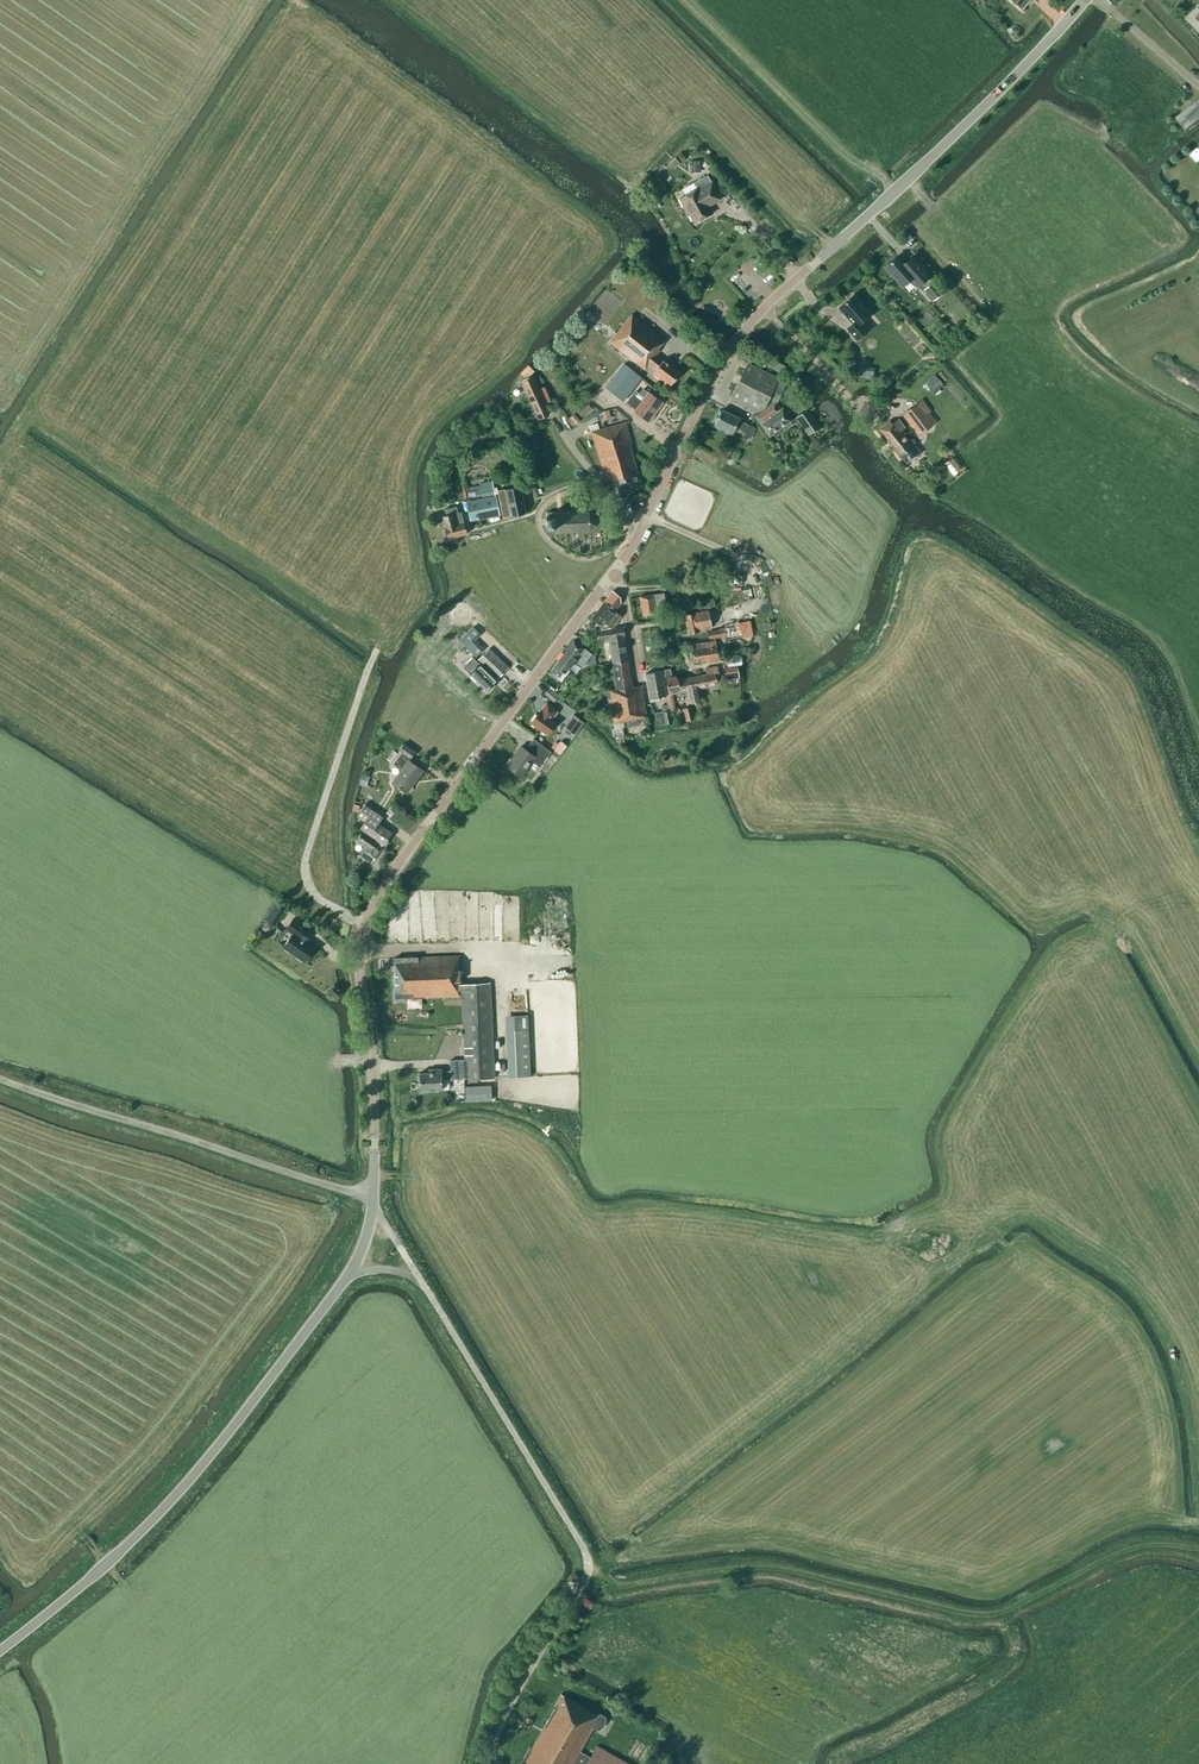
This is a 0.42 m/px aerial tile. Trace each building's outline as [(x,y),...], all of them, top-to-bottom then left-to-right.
[(1022,9),(1030,0),(1012,0),(1022,9)] [(1185,130),(1198,118),(1198,100),(1198,99),(1176,117),(1185,130)] [(700,160),(689,161),(690,173),(700,172),(700,160)] [(697,189),(679,199),(688,215),(689,214),(694,223),(712,213),(708,206),(721,200),(708,175),(693,183),(697,189)] [(910,280),(918,288),(930,277),(911,256),(904,262),(897,255),(883,267),(902,288),(910,280)] [(740,275),(736,280),(751,294),(756,289),(740,275)] [(926,288),(925,288),(935,299),(944,291),(934,280),(929,285),(926,288)] [(867,331),(860,323),(870,315),(852,295),(838,308),(852,324),(846,329),(857,340),(867,331)] [(918,313),(926,323),(939,313),(931,303),(918,313)] [(644,369),(648,365),(655,370),(653,373),(662,380),(663,379),(671,385),(680,373),(663,359),(662,360),(656,355),(659,350),(658,349),(665,340),(632,314),(609,342),(644,369)] [(770,366),(771,366),(777,369),(780,364),(773,360),(770,366)] [(757,412),(764,406),(768,399),(774,401),(780,390),(779,390),(782,383),(777,381),(778,379),(748,363),(730,398),(757,412)] [(607,387),(624,401),(642,377),(624,364),(607,387)] [(527,367),(523,371),(528,377),(530,375),(532,373),(534,371),(529,365),(527,367)] [(857,366),(856,377),(873,379),(874,368),(857,366)] [(928,380),(925,382),(934,393),(943,385),(934,374),(928,380)] [(522,382),(539,419),(549,415),(544,404),(550,401),(544,388),(538,390),(532,378),(522,382)] [(663,402),(648,392),(642,401),(636,397),(632,394),(626,402),(630,405),(636,409),(634,412),(649,422),(663,402)] [(948,410),(958,402),(950,392),(940,399),(948,410)] [(755,416),(756,417),(769,436),(791,421),(782,408),(780,410),(774,402),(758,413),(755,416)] [(577,412),(579,414),(581,417),(585,414),(587,416),(594,410),(588,403),(577,412)] [(925,415),(917,404),(904,414),(919,433),(934,422),(927,413),(925,415)] [(754,427),(749,425),(739,420),(739,419),(722,410),(714,424),(732,433),(735,427),(745,432),(750,434),(754,427)] [(797,418),(807,431),(817,424),(807,411),(797,418)] [(572,416),(569,419),(575,425),(580,421),(574,414),(572,416)] [(879,428),(906,463),(918,454),(912,447),(916,444),(912,439),(909,441),(901,431),(905,428),(898,419),(892,423),(890,420),(879,428)] [(614,479),(619,493),(641,486),(629,443),(631,443),(625,422),(592,432),(607,482),(614,479)] [(953,475),(961,469),(952,457),(944,463),(953,475)] [(449,466),(438,468),(438,470),(438,472),(440,481),(451,479),(449,466)] [(491,482),(482,484),(480,484),(483,499),(495,497),(491,482)] [(504,489),(504,492),(497,493),(503,518),(525,513),(524,505),(519,486),(504,489)] [(471,521),(500,516),(496,497),(495,497),(483,499),(467,503),(471,521)] [(445,509),(446,516),(442,517),(448,539),(467,534),(464,522),(461,523),(457,506),(445,509)] [(560,512),(555,512),(555,511),(545,512),(545,517),(546,527),(554,527),(555,532),(556,532),(556,531),(589,529),(597,524),(597,515),(588,510),(560,512)] [(741,615),(752,613),(749,601),(754,600),(751,589),(735,592),(741,615)] [(612,591),(604,602),(615,611),(621,603),(620,597),(612,591)] [(643,616),(667,612),(664,593),(640,597),(643,616)] [(701,601),(702,610),(715,607),(713,598),(701,601)] [(615,611),(604,602),(592,618),(600,625),(601,624),(607,629),(612,628),(621,616),(615,611)] [(699,632),(699,631),(707,629),(706,626),(725,622),(722,608),(684,615),(688,634),(699,632)] [(724,626),(725,628),(708,632),(709,638),(726,635),(727,642),(743,639),(743,638),(753,636),(750,621),(740,623),(724,626)] [(623,627),(598,631),(600,640),(609,639),(613,663),(628,661),(623,627)] [(575,660),(583,666),(592,654),(573,640),(558,661),(568,669),(575,660)] [(706,660),(706,662),(726,659),(725,655),(718,656),(715,641),(689,645),(692,662),(706,660)] [(496,680),(509,667),(489,648),(488,649),(482,643),(472,653),(478,660),(476,661),(479,664),(470,674),(487,690),(497,680),(496,680)] [(740,655),(726,657),(728,666),(741,664),(740,655)] [(562,682),(570,670),(568,669),(558,661),(549,673),(562,682)] [(613,723),(645,718),(641,686),(633,687),(628,661),(613,663),(617,690),(608,691),(613,723)] [(717,666),(714,667),(705,668),(706,674),(695,676),(697,689),(698,689),(718,685),(716,677),(719,676),(717,666)] [(738,674),(737,666),(724,668),(725,676),(738,674)] [(678,680),(677,674),(671,675),(670,669),(664,670),(669,694),(680,692),(678,680)] [(645,674),(649,698),(650,702),(659,700),(659,696),(666,695),(662,671),(645,674)] [(698,689),(697,689),(695,676),(678,680),(680,692),(687,691),(688,696),(699,694),(698,689)] [(555,701),(560,695),(549,687),(544,693),(555,701)] [(670,711),(675,710),(672,694),(667,695),(668,705),(670,711)] [(550,730),(555,723),(551,720),(557,712),(546,703),(540,711),(531,723),(546,735),(550,730)] [(671,715),(670,711),(668,705),(662,706),(662,711),(655,713),(657,725),(673,723),(671,715)] [(691,706),(684,708),(686,721),(694,719),(691,706)] [(572,714),(563,727),(575,735),(584,722),(572,714)] [(612,732),(612,734),(612,737),(617,736),(617,737),(619,746),(626,745),(623,727),(624,727),(624,722),(613,724),(614,729),(612,729),(612,732)] [(521,746),(507,765),(521,776),(532,762),(539,768),(551,752),(533,739),(525,750),(521,746)] [(551,747),(554,750),(554,751),(560,755),(567,746),(561,741),(559,744),(555,741),(551,747)] [(397,767),(401,770),(392,782),(406,793),(423,771),(409,761),(415,752),(403,743),(398,750),(402,753),(393,764),(397,767)] [(389,756),(387,759),(391,761),(396,754),(393,751),(389,756)] [(360,780),(359,785),(366,787),(370,776),(362,774),(360,780)] [(384,844),(384,845),(392,833),(379,824),(384,815),(366,803),(357,816),(365,822),(360,828),(376,839),(375,841),(383,846),(384,844)] [(360,856),(371,863),(382,848),(383,846),(375,841),(363,833),(357,841),(365,847),(362,850),(363,851),(360,856)] [(356,895),(360,898),(365,895),(366,892),(363,888),(357,890),(356,895)] [(274,905),(265,919),(276,926),(285,912),(274,905)] [(305,962),(314,948),(306,942),(314,932),(294,918),(286,929),(292,933),(283,947),(305,962)] [(270,934),(275,927),(267,921),(262,929),(270,934)] [(444,996),(444,999),(463,998),(465,1060),(451,1060),(451,1071),(441,1071),(441,1069),(428,1070),(428,1073),(419,1073),(420,1090),(442,1089),(441,1080),(465,1079),(495,1078),(491,983),(460,984),(458,985),(458,967),(457,956),(394,958),(395,998),(444,996)] [(540,1075),(574,1073),(572,1002),(537,1003),(540,1075)] [(513,1077),(531,1077),(529,1015),(511,1016),(513,1077)] [(465,1090),(466,1102),(492,1101),(491,1086),(465,1086),(465,1090)] [(597,1746),(591,1757),(580,1751),(592,1730),(593,1730),(594,1728),(598,1730),(604,1720),(597,1716),(598,1715),(561,1694),(554,1705),(556,1706),(532,1748),(530,1747),(520,1763),(628,1763),(597,1746)] [(515,1714),(512,1719),(520,1724),(523,1718),(515,1714)] [(525,1716),(520,1725),(528,1729),(533,1720),(525,1716)]
